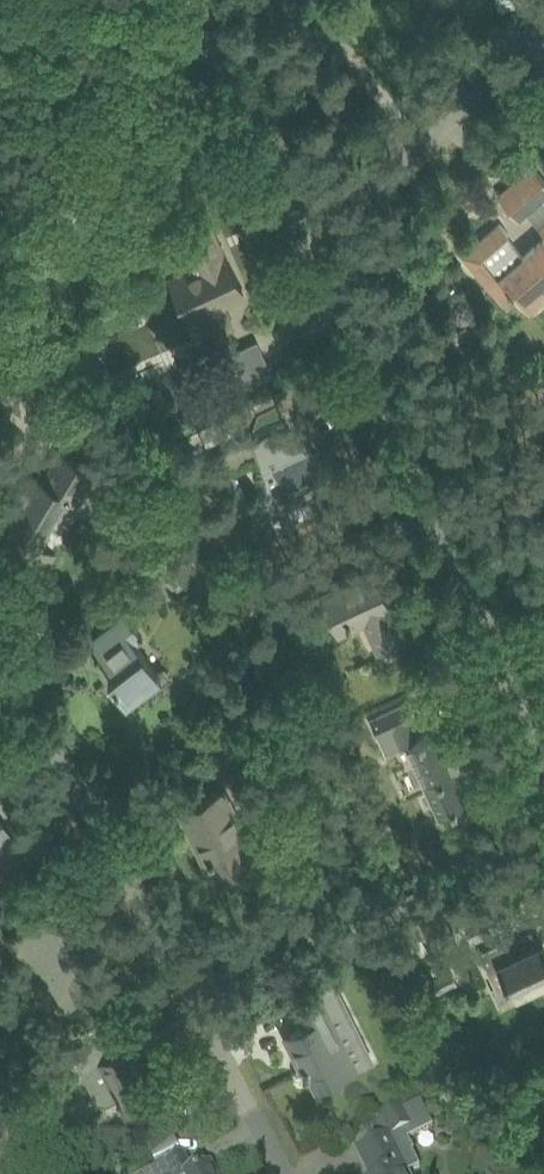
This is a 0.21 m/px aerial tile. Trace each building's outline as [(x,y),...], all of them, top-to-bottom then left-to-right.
[(543,197),(543,196),(543,177),(534,165),(499,194),(519,217),(527,210),(543,230),(543,199),(543,197)] [(203,316),(211,335),(234,325),(224,303),(245,294),(226,252),(224,252),(208,216),(181,229),(197,265),(172,277),(192,321),(203,316)] [(529,309),(543,296),(543,236),(523,254),(506,234),(508,232),(500,222),(463,253),(490,285),(501,276),(529,309)] [(258,443),(286,508),(331,485),(318,461),(321,459),(302,421),(308,418),(298,397),(283,404),(293,424),(258,443)] [(140,427),(124,439),(133,451),(149,438),(140,427)] [(189,435),(169,445),(176,459),(196,449),(189,435)] [(227,448),(211,456),(218,472),(257,454),(249,438),(227,448)] [(52,557),(57,550),(45,542),(71,499),(84,507),(103,476),(61,450),(44,479),(31,471),(0,522),(0,525),(52,557)] [(161,563),(179,587),(204,567),(186,544),(161,563)] [(362,612),(378,648),(403,637),(372,569),(322,592),(336,624),(362,612)] [(109,624),(90,640),(117,672),(108,680),(117,690),(116,694),(121,700),(126,701),(128,703),(129,702),(133,702),(139,697),(140,692),(148,686),(162,673),(137,643),(146,635),(125,611),(109,624)] [(410,699),(370,717),(369,717),(378,735),(393,728),(401,746),(407,743),(426,785),(427,784),(440,812),(483,792),(470,763),(464,766),(444,724),(419,736),(411,720),(418,717),(410,699)] [(321,744),(307,750),(312,764),(327,758),(321,744)] [(26,853),(33,863),(35,862),(4,818),(18,808),(0,783),(0,871),(26,853)] [(181,812),(214,876),(257,854),(224,790),(181,812)] [(377,879),(365,884),(371,895),(382,890),(377,879)] [(399,928),(413,957),(427,951),(413,921),(399,928)] [(512,993),(543,978),(543,941),(513,956),(505,940),(481,951),(497,988),(508,984),(512,993)] [(452,968),(429,978),(436,992),(459,982),(452,968)] [(291,1032),(318,1085),(364,1061),(354,1041),(350,1043),(330,1001),(336,998),(329,984),(294,1001),(306,1025),(291,1032)] [(85,1045),(74,1051),(94,1091),(99,1100),(107,1103),(119,1097),(121,1101),(124,1099),(131,1113),(140,1109),(160,1098),(133,1045),(116,1053),(106,1034),(85,1045)] [(457,1084),(439,1095),(446,1107),(464,1097),(457,1084)] [(409,1173),(420,1168),(412,1153),(414,1152),(408,1140),(433,1127),(421,1102),(405,1110),(402,1105),(376,1118),(379,1123),(370,1127),(378,1144),(360,1153),(370,1173),(409,1173)] [(181,1156),(156,1168),(157,1171),(151,1173),(190,1173),(181,1156)]
